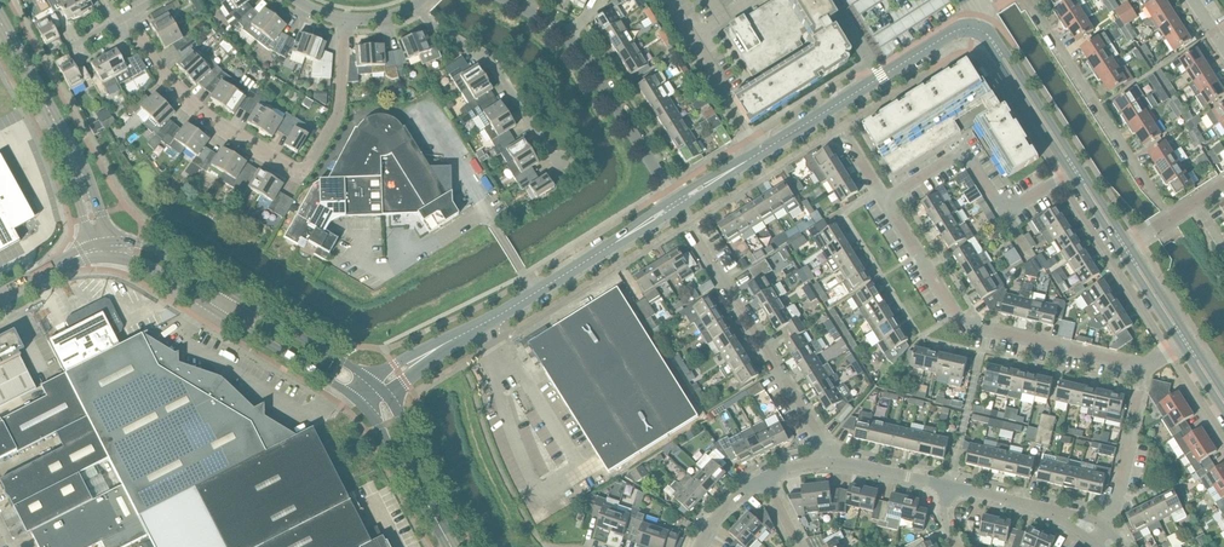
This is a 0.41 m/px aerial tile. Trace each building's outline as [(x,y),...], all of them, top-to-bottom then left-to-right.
[(54,11),(60,8),(68,21),(81,16),(72,0),(47,0),(54,12),(54,11)] [(81,16),(93,7),(89,0),(72,0),(81,16)] [(233,17),(234,18),(231,21),(235,25),(250,11),(244,4),(250,0),(225,0),(221,2),(221,3),(231,18),(233,17)] [(571,2),(583,8),(588,0),(572,0),(571,2)] [(824,0),(773,0),(743,19),(742,18),(729,26),(730,27),(723,31),(752,77),(758,74),(761,79),(731,97),(748,124),(846,63),(847,62),(848,61),(848,60),(848,59),(847,58),(847,57),(846,57),(843,56),(844,55),(846,55),(847,55),(848,55),(849,54),(849,53),(850,53),(850,52),(849,51),(849,50),(834,26),(833,27),(829,19),(834,16),(824,0)] [(1080,8),(1075,0),(1067,0),(1055,8),(1056,10),(1054,11),(1060,20),(1080,8)] [(1152,18),(1170,6),(1166,0),(1155,0),(1145,6),(1152,18)] [(1115,1),(1110,4),(1114,10),(1120,18),(1133,10),(1128,2),(1119,8),(1115,1)] [(155,22),(150,24),(157,37),(175,26),(172,20),(175,18),(172,12),(175,10),(171,3),(153,13),(158,20),(155,22)] [(1114,10),(1110,4),(1106,6),(1110,13),(1114,10)] [(1170,6),(1152,18),(1144,23),(1146,26),(1149,27),(1152,25),(1156,30),(1155,31),(1155,32),(1159,29),(1179,16),(1173,7),(1171,8),(1170,6)] [(196,9),(192,12),(195,15),(203,10),(201,7),(196,9)] [(615,7),(594,20),(602,31),(620,20),(624,18),(617,8),(615,7)] [(1068,28),(1069,30),(1087,19),(1080,8),(1060,20),(1066,30),(1068,28)] [(256,41),(275,17),(264,9),(256,18),(250,11),(235,25),(238,30),(242,27),(246,31),(246,33),(256,41)] [(649,9),(644,11),(648,18),(653,15),(649,9)] [(1125,26),(1129,33),(1133,30),(1129,22),(1137,17),(1133,10),(1120,18),(1125,26)] [(61,24),(55,14),(48,18),(48,17),(35,25),(50,52),(63,45),(56,32),(61,24)] [(653,15),(648,18),(652,24),(657,21),(653,15)] [(1159,29),(1166,40),(1184,28),(1183,27),(1185,25),(1179,16),(1159,29)] [(269,49),(279,55),(287,40),(279,35),(286,26),(275,17),(256,41),(267,50),(269,49)] [(1094,30),(1087,19),(1069,30),(1076,41),(1094,30)] [(620,20),(602,31),(602,32),(603,31),(610,42),(627,31),(620,20)] [(175,26),(157,37),(165,49),(183,38),(175,26)] [(1120,29),(1125,36),(1129,33),(1125,26),(1120,29)] [(221,35),(225,31),(221,27),(217,31),(221,35)] [(1192,40),(1184,28),(1166,40),(1174,51),(1192,40)] [(1133,30),(1129,33),(1133,39),(1138,36),(1133,30)] [(424,31),(411,37),(419,56),(423,66),(441,58),(436,45),(431,48),(424,31)] [(627,31),(610,42),(616,53),(634,42),(627,31)] [(662,31),(658,33),(662,40),(666,37),(662,31)] [(295,44),(287,40),(279,55),(285,58),(287,54),(291,55),(292,53),(305,58),(312,38),(299,33),(295,44)] [(1081,48),(1088,59),(1112,44),(1104,33),(1098,36),(1081,48)] [(1133,39),(1129,33),(1125,36),(1129,42),(1133,39)] [(185,37),(189,43),(193,40),(189,34),(185,37)] [(201,35),(194,40),(200,47),(206,42),(201,35)] [(402,53),(393,55),(396,66),(397,71),(404,70),(403,65),(402,62),(406,61),(419,56),(411,37),(398,42),(402,53)] [(666,37),(662,40),(666,46),(670,44),(666,37)] [(326,43),(312,38),(305,58),(313,60),(311,77),(331,78),(332,63),(319,62),(326,43)] [(198,46),(193,40),(189,43),(194,49),(198,46)] [(634,42),(616,53),(623,64),(641,53),(634,42)] [(1093,72),(1113,59),(1119,55),(1112,44),(1088,59),(1089,61),(1087,62),(1093,72)] [(383,45),(369,46),(371,74),(385,73),(385,74),(385,75),(386,76),(387,77),(388,77),(389,78),(390,79),(391,79),(392,79),(393,80),(398,78),(397,71),(396,66),(393,55),(384,57),(384,54),(383,45)] [(1141,47),(1145,54),(1149,51),(1145,45),(1141,47)] [(349,64),(347,83),(358,82),(358,75),(371,74),(369,46),(355,47),(356,64),(349,64)] [(1179,58),(1172,62),(1176,69),(1183,65),(1187,71),(1205,60),(1197,48),(1180,60),(1179,58)] [(116,49),(102,54),(115,78),(118,83),(119,85),(120,85),(147,69),(137,55),(130,59),(123,62),(122,59),(116,49)] [(1133,52),(1137,59),(1142,56),(1138,49),(1133,52)] [(176,65),(186,75),(201,61),(191,51),(176,65)] [(1153,57),(1149,51),(1145,54),(1149,60),(1153,57)] [(641,53),(623,64),(631,76),(648,65),(641,53)] [(68,54),(55,61),(70,89),(84,82),(91,78),(85,67),(75,67),(68,54)] [(102,54),(91,63),(98,76),(91,80),(99,93),(101,98),(102,98),(108,94),(106,90),(118,83),(115,78),(102,54)] [(200,81),(206,87),(218,74),(221,71),(222,70),(216,66),(216,65),(207,55),(201,61),(186,75),(195,85),(200,81)] [(1150,69),(1142,56),(1137,59),(1146,72),(1150,69)] [(449,65),(445,68),(449,74),(453,72),(463,66),(459,59),(449,65)] [(1120,70),(1113,59),(1093,72),(1099,81),(1101,80),(1102,81),(1120,70)] [(1205,60),(1187,71),(1194,82),(1214,70),(1208,60),(1206,62),(1205,60)] [(883,156),(884,159),(952,116),(950,114),(985,92),(987,91),(968,61),(959,67),(958,65),(949,71),(950,73),(933,83),(932,81),(923,87),(925,89),(907,99),(906,98),(897,103),(899,105),(881,116),(880,114),(872,119),(873,121),(864,127),(882,156),(883,156)] [(683,64),(678,66),(683,73),(687,70),(683,64)] [(453,72),(449,74),(453,81),(461,92),(467,88),(485,78),(477,65),(467,72),(463,66),(453,72)] [(1109,93),(1124,84),(1125,85),(1133,80),(1124,67),(1120,70),(1102,81),(1109,93)] [(1157,72),(1165,85),(1170,82),(1161,69),(1157,72)] [(687,70),(683,73),(687,79),(691,77),(687,70)] [(1194,82),(1189,85),(1196,96),(1201,93),(1219,82),(1218,80),(1220,79),(1214,70),(1194,82)] [(221,71),(218,74),(206,87),(214,92),(210,98),(222,106),(234,89),(238,83),(221,71)] [(654,75),(637,86),(644,97),(661,86),(666,83),(666,81),(661,72),(655,76),(654,75)] [(467,88),(461,92),(468,104),(463,107),(468,114),(472,111),(476,108),(485,102),(482,96),(492,89),(485,78),(467,88)] [(1153,84),(1157,90),(1162,87),(1158,81),(1153,84)] [(661,86),(644,97),(651,108),(668,97),(675,93),(669,82),(666,83),(661,86)] [(1174,89),(1170,82),(1165,85),(1169,92),(1174,89)] [(1196,96),(1203,108),(1208,105),(1223,95),(1223,90),(1219,82),(1201,93),(1196,96)] [(234,89),(222,106),(233,115),(241,104),(248,108),(256,95),(249,91),(239,84),(238,83),(234,89)] [(697,86),(692,88),(696,95),(701,92),(697,86)] [(1121,111),(1122,113),(1146,98),(1138,86),(1136,87),(1135,86),(1131,89),(1132,90),(1113,103),(1119,113),(1121,111)] [(1166,94),(1162,87),(1157,90),(1161,97),(1166,94)] [(952,116),(884,159),(893,173),(961,131),(955,121),(983,103),(990,115),(978,122),(979,124),(1011,175),(1012,175),(1039,158),(1033,149),(1035,148),(1030,139),(1028,140),(1017,123),(1019,122),(1014,113),(1012,114),(1006,105),(1001,108),(994,96),(989,99),(985,92),(950,114),(952,116)] [(137,115),(145,123),(165,103),(155,93),(140,108),(142,109),(137,115)] [(254,112),(247,123),(259,130),(270,113),(273,107),(261,100),(262,98),(257,95),(256,95),(248,108),(254,112)] [(668,97),(651,108),(658,119),(675,108),(668,97)] [(698,102),(701,107),(708,103),(705,98),(698,102)] [(1146,98),(1122,113),(1123,114),(1121,116),(1127,125),(1147,112),(1153,109),(1146,98)] [(472,111),(468,114),(472,120),(480,132),(483,129),(485,128),(490,125),(508,114),(500,102),(498,103),(494,106),(490,99),(485,102),(476,108),(472,111)] [(1173,102),(1177,108),(1182,105),(1178,99),(1173,102)] [(1169,105),(1173,111),(1177,108),(1173,102),(1169,105)] [(152,133),(159,127),(160,128),(175,113),(165,103),(145,123),(143,124),(152,133)] [(133,104),(129,108),(135,113),(138,110),(133,104)] [(1207,115),(1214,126),(1220,123),(1223,120),(1223,104),(1207,115)] [(1186,112),(1182,105),(1177,108),(1182,115),(1186,112)] [(675,108),(658,119),(665,130),(682,120),(675,108)] [(711,108),(706,111),(710,117),(715,115),(711,108)] [(1173,111),(1168,114),(1172,120),(1177,117),(1177,118),(1182,115),(1177,108),(1173,111)] [(1136,135),(1154,123),(1147,112),(1127,125),(1133,134),(1135,133),(1136,135)] [(278,128),(284,131),(293,117),(286,113),(282,120),(270,113),(259,130),(271,138),(278,128)] [(485,128),(483,129),(491,141),(495,148),(505,141),(501,135),(515,126),(508,114),(490,125),(485,128)] [(721,126),(722,125),(715,115),(710,117),(706,120),(709,126),(712,131),(715,130),(721,126)] [(355,129),(328,179),(381,178),(382,216),(406,215),(412,215),(418,214),(429,233),(441,226),(458,215),(452,204),(447,196),(451,193),(451,167),(429,167),(404,127),(402,128),(401,126),(399,124),(397,122),(395,121),(392,119),(390,118),(387,117),(385,116),(382,116),(379,116),(376,116),(374,117),(371,117),(368,118),(366,120),(364,121),(362,123),(360,125),(358,127),(357,130),(355,129)] [(312,128),(293,117),(284,131),(290,135),(284,145),(297,153),(307,136),(308,135),(311,129),(312,128)] [(99,120),(89,126),(94,136),(99,133),(98,131),(103,128),(99,120)] [(682,120),(665,130),(672,141),(689,131),(682,120)] [(1191,120),(1187,123),(1192,131),(1196,138),(1201,135),(1194,125),(1191,120)] [(1154,123),(1136,135),(1144,146),(1161,135),(1161,133),(1166,130),(1160,121),(1154,124),(1154,123)] [(162,140),(161,141),(169,147),(180,155),(185,148),(198,131),(186,123),(181,130),(179,133),(172,128),(165,136),(162,140)] [(717,133),(712,136),(716,141),(720,148),(731,141),(723,129),(717,133)] [(160,131),(156,135),(162,140),(165,136),(160,131)] [(198,131),(185,148),(197,157),(209,140),(198,131)] [(689,131),(672,141),(678,152),(677,152),(678,153),(696,142),(689,131)] [(1192,131),(1188,134),(1192,140),(1196,138),(1192,131)] [(1201,135),(1196,138),(1200,144),(1205,141),(1201,135)] [(495,148),(492,149),(496,156),(499,154),(500,153),(508,165),(513,162),(531,151),(523,139),(516,143),(512,137),(505,141),(495,148)] [(1196,138),(1192,140),(1196,147),(1200,144),(1196,138)] [(1148,152),(1155,164),(1173,153),(1166,141),(1148,152)] [(696,142),(678,153),(685,165),(692,160),(694,164),(703,159),(701,155),(703,153),(696,142)] [(814,173),(837,158),(830,147),(820,153),(817,149),(804,157),(804,158),(807,162),(806,164),(807,167),(809,170),(811,172),(814,173)] [(200,168),(219,180),(234,155),(222,148),(214,160),(207,156),(203,164),(202,164),(200,168)] [(1212,159),(1216,156),(1212,149),(1208,152),(1212,159)] [(508,165),(506,166),(514,178),(518,184),(532,175),(528,169),(538,163),(531,151),(513,162),(508,165)] [(1160,176),(1180,164),(1173,153),(1155,164),(1156,166),(1154,167),(1160,176)] [(486,154),(478,159),(480,163),(489,157),(486,154)] [(1209,161),(1205,154),(1198,158),(1202,165),(1209,161)] [(233,188),(238,191),(248,173),(242,170),(246,162),(234,155),(219,180),(233,188)] [(1221,162),(1216,156),(1212,159),(1216,165),(1221,162)] [(11,217),(19,213),(23,220),(25,222),(28,222),(30,221),(32,218),(32,215),(0,157),(0,207),(7,220),(11,217)] [(820,184),(827,180),(844,169),(837,158),(814,173),(820,184)] [(200,168),(202,164),(196,160),(194,164),(200,168)] [(1168,184),(1169,186),(1187,175),(1180,164),(1160,176),(1166,186),(1168,184)] [(792,165),(785,169),(788,174),(795,170),(792,165)] [(851,180),(844,169),(827,180),(834,191),(851,180)] [(248,188),(260,195),(271,177),(259,170),(254,177),(248,173),(238,191),(244,195),(248,188)] [(966,171),(954,179),(958,186),(959,187),(966,183),(969,189),(975,186),(966,171)] [(1218,175),(1215,171),(1209,175),(1211,180),(1218,175)] [(532,175),(518,184),(522,191),(526,188),(529,187),(536,199),(554,188),(546,175),(539,180),(535,174),(532,175)] [(1177,197),(1193,187),(1194,186),(1187,175),(1169,186),(1177,197)] [(283,185),(271,177),(260,195),(256,202),(284,218),(289,209),(293,203),(294,201),(285,195),(277,208),(271,205),(283,185)] [(313,184),(284,237),(298,245),(301,239),(317,248),(314,254),(325,261),(338,239),(331,235),(325,231),(327,226),(328,226),(329,224),(331,222),(333,221),(335,220),(335,219),(337,219),(339,218),(341,217),(343,217),(345,217),(357,216),(372,216),(382,216),(381,178),(328,179),(319,180),(313,184)] [(851,180),(834,191),(841,203),(858,192),(851,180)] [(800,182),(795,185),(799,191),(804,188),(800,182)] [(787,183),(774,190),(785,208),(788,213),(800,206),(793,195),(794,194),(787,183)] [(926,196),(928,199),(922,203),(929,215),(946,204),(942,197),(948,193),(943,185),(926,196)] [(970,204),(976,201),(982,197),(975,186),(969,189),(963,193),(970,204)] [(233,188),(229,196),(233,198),(237,191),(233,188)] [(774,190),(763,197),(774,214),(785,208),(774,190)] [(238,191),(233,198),(240,202),(244,195),(238,191)] [(505,204),(512,200),(506,192),(500,196),(505,204)] [(763,197),(752,204),(763,221),(774,214),(763,197)] [(982,197),(976,201),(979,206),(986,202),(982,197)] [(802,202),(806,209),(811,206),(807,200),(802,202)] [(951,201),(946,204),(929,215),(936,226),(958,212),(958,211),(957,208),(954,203),(951,201)] [(293,203),(289,209),(294,212),(297,206),(293,203)] [(752,204),(741,211),(751,228),(763,221),(752,204)] [(814,212),(811,206),(806,209),(810,215),(814,212)] [(19,241),(14,233),(7,220),(0,207),(0,251),(19,241)] [(1051,211),(1049,208),(1032,219),(1041,234),(1064,219),(1057,207),(1051,211)] [(992,212),(989,208),(983,212),(986,216),(992,212)] [(741,211),(730,218),(740,235),(744,241),(755,235),(751,228),(741,211)] [(958,212),(936,226),(943,237),(965,223),(958,212)] [(730,218),(718,225),(729,243),(740,235),(730,218)] [(824,219),(816,224),(809,228),(807,229),(820,250),(822,249),(843,236),(836,225),(830,228),(824,219)] [(1048,245),(1054,241),(1071,230),(1064,219),(1041,234),(1048,245)] [(805,221),(796,226),(800,232),(801,234),(807,229),(809,228),(816,224),(813,220),(806,224),(805,221)] [(1001,227),(998,222),(992,226),(995,231),(1001,227)] [(974,237),(965,223),(943,237),(950,248),(951,248),(953,251),(968,241),(974,237)] [(800,232),(796,226),(785,233),(789,239),(793,236),(800,232)] [(1078,241),(1071,230),(1054,241),(1061,252),(1078,241)] [(785,232),(773,239),(778,248),(790,240),(789,239),(785,233),(785,232)] [(801,234),(800,232),(793,236),(796,241),(803,237),(801,234)] [(1024,236),(1028,242),(1032,239),(1029,233),(1024,236)] [(808,243),(804,236),(792,244),(796,251),(808,243)] [(850,247),(843,236),(822,249),(829,260),(850,247)] [(974,237),(968,241),(953,251),(955,254),(954,255),(961,266),(978,255),(984,252),(974,237)] [(1010,242),(1008,237),(1001,241),(1004,246),(1010,242)] [(1036,245),(1032,239),(1028,242),(1032,248),(1036,245)] [(1061,252),(1068,263),(1085,252),(1078,241),(1061,252)] [(765,250),(768,254),(774,250),(771,246),(765,250)] [(793,256),(787,247),(781,251),(787,260),(793,256)] [(857,258),(850,247),(829,260),(827,262),(834,273),(840,269),(857,258)] [(1014,248),(1003,255),(1010,266),(1021,259),(1014,248)] [(761,249),(753,255),(757,261),(765,256),(761,249)] [(679,250),(667,257),(678,274),(682,281),(694,274),(690,268),(697,264),(696,263),(689,253),(689,252),(683,256),(679,250)] [(692,251),(689,253),(696,263),(699,261),(692,251)] [(984,252),(978,255),(961,266),(968,277),(991,263),(984,252)] [(1093,263),(1085,252),(1068,263),(1076,274),(1093,263)] [(1037,256),(1042,264),(1046,262),(1041,254),(1037,256)] [(752,264),(757,261),(753,255),(748,258),(752,264)] [(1037,256),(1030,260),(1038,273),(1044,269),(1042,264),(1037,256)] [(667,281),(678,274),(667,257),(656,264),(667,281)] [(840,269),(847,280),(864,269),(857,258),(840,269)] [(744,260),(738,264),(741,269),(742,270),(749,266),(744,260)] [(756,281),(749,286),(756,297),(773,287),(766,275),(773,271),(766,260),(749,270),(756,281)] [(1030,260),(1024,264),(1026,267),(1024,275),(1037,278),(1038,273),(1030,260)] [(1050,268),(1046,262),(1042,264),(1044,269),(1046,271),(1050,268)] [(968,277),(975,288),(998,274),(991,263),(968,277)] [(1100,274),(1093,263),(1076,274),(1082,284),(1083,285),(1100,274)] [(656,264),(645,271),(656,288),(667,281),(656,264)] [(803,268),(806,273),(806,274),(811,272),(807,265),(803,268)] [(803,268),(796,272),(803,283),(805,282),(809,279),(806,274),(806,273),(803,268)] [(864,269),(847,280),(843,283),(850,294),(871,281),(864,269)] [(661,296),(656,288),(645,271),(633,278),(644,295),(643,295),(645,298),(637,304),(647,320),(656,314),(649,303),(661,296)] [(815,278),(811,272),(806,274),(809,279),(810,281),(815,278)] [(1004,285),(998,274),(975,288),(982,300),(983,299),(989,310),(1005,289),(1003,286),(1004,285)] [(1053,277),(1053,278),(1058,285),(1064,281),(1059,274),(1053,277)] [(702,295),(715,287),(711,280),(698,288),(702,295)] [(1104,280),(1081,295),(1088,307),(1090,305),(1111,292),(1104,280)] [(1064,281),(1058,285),(1063,293),(1066,290),(1065,288),(1068,286),(1064,281)] [(813,286),(820,297),(825,294),(818,283),(813,286)] [(808,284),(802,288),(807,296),(813,293),(808,284)] [(856,295),(852,297),(859,309),(863,306),(880,296),(873,284),(856,295)] [(1082,284),(1073,290),(1076,295),(1085,289),(1083,285),(1082,284)] [(773,287),(756,297),(763,308),(780,298),(773,287)] [(609,473),(616,468),(699,417),(618,288),(528,344),(609,473)] [(1001,314),(1015,317),(1019,297),(1006,294),(1008,289),(1005,289),(989,310),(1001,313),(1001,314)] [(695,290),(690,294),(691,295),(694,300),(699,297),(695,290)] [(1015,317),(1027,320),(1034,293),(1021,290),(1019,297),(1015,317)] [(1111,292),(1090,305),(1095,312),(1092,314),(1095,318),(1118,303),(1111,292)] [(813,293),(807,296),(811,302),(817,299),(813,293)] [(1027,320),(1040,323),(1045,303),(1046,295),(1034,293),(1027,320)] [(829,300),(825,294),(820,297),(824,303),(829,300)] [(863,306),(859,309),(866,320),(887,307),(880,296),(863,306)] [(703,299),(680,313),(683,318),(686,316),(691,325),(694,323),(717,309),(710,297),(704,301),(703,299)] [(59,335),(48,341),(59,362),(65,374),(119,346),(114,335),(121,331),(123,326),(112,304),(110,300),(105,298),(100,301),(67,317),(66,323),(70,330),(59,335)] [(686,298),(680,302),(683,307),(689,303),(686,298)] [(780,298),(763,308),(770,320),(787,309),(780,298)] [(1066,304),(1064,301),(1054,299),(1053,305),(1045,303),(1040,323),(1053,326),(1055,319),(1062,320),(1066,304)] [(674,306),(677,311),(683,307),(680,302),(674,306)] [(1118,303),(1095,318),(1098,323),(1099,322),(1103,328),(1108,325),(1125,314),(1118,303)] [(787,309),(770,320),(777,331),(786,326),(790,332),(802,324),(798,318),(800,317),(800,316),(801,315),(795,305),(793,306),(793,305),(787,309)] [(887,307),(866,320),(873,331),(894,318),(887,307)] [(834,308),(829,311),(833,318),(838,315),(834,308)] [(717,309),(694,323),(701,334),(707,330),(724,320),(717,309)] [(1119,341),(1108,347),(1109,348),(1109,349),(1116,350),(1117,350),(1133,340),(1127,329),(1133,326),(1125,314),(1108,325),(1116,336),(1119,341)] [(651,317),(647,320),(653,330),(657,327),(651,317)] [(894,318),(873,331),(880,342),(901,329),(894,318)] [(702,335),(701,336),(706,344),(707,344),(708,345),(714,341),(731,331),(724,320),(707,330),(701,334),(702,335)] [(830,320),(824,324),(829,332),(835,328),(830,320)] [(1067,321),(1063,338),(1072,340),(1076,323),(1067,321)] [(1076,323),(1072,340),(1084,343),(1085,337),(1088,327),(1088,326),(1076,323)] [(794,338),(785,343),(792,355),(809,344),(802,333),(806,331),(802,324),(790,332),(794,338)] [(840,328),(844,334),(848,331),(844,325),(840,328)] [(657,327),(653,330),(656,334),(659,332),(662,330),(659,326),(657,327)] [(835,328),(829,332),(834,340),(841,336),(835,328)] [(880,342),(878,343),(885,355),(888,360),(894,365),(909,347),(906,342),(908,340),(901,329),(880,342)] [(36,389),(19,357),(20,356),(20,355),(19,356),(18,353),(24,350),(14,331),(0,338),(0,407),(36,389)] [(731,331),(714,341),(721,353),(738,342),(731,331)] [(848,331),(844,334),(847,340),(852,337),(848,331)] [(119,346),(65,374),(87,417),(109,460),(122,486),(124,489),(251,424),(264,417),(264,404),(252,410),(223,383),(220,380),(215,378),(178,366),(178,352),(156,364),(142,336),(147,333),(147,332),(119,346)] [(664,341),(662,343),(669,354),(671,353),(676,350),(669,339),(664,341)] [(842,339),(838,342),(842,348),(846,345),(842,339)] [(809,344),(792,355),(799,366),(816,355),(823,351),(816,340),(809,344)] [(738,342),(721,353),(728,364),(745,353),(738,342)] [(858,348),(854,351),(857,356),(862,353),(858,348)] [(906,354),(904,365),(911,367),(911,368),(924,371),(929,351),(915,348),(914,355),(906,354)] [(676,350),(671,353),(678,364),(683,361),(676,350)] [(929,351),(924,371),(937,374),(941,354),(929,351)] [(728,364),(720,369),(726,380),(734,375),(752,364),(745,353),(728,364)] [(941,354),(937,374),(949,377),(954,357),(941,354)] [(816,355),(799,366),(806,377),(823,367),(816,355)] [(852,355),(848,358),(852,364),(856,361),(852,355)] [(949,377),(948,385),(961,388),(963,380),(967,360),(954,357),(949,377)] [(683,361),(678,364),(685,375),(690,372),(683,361)] [(856,361),(852,364),(855,370),(860,367),(856,361)] [(823,367),(806,377),(813,388),(835,375),(828,363),(823,367)] [(752,364),(734,375),(740,384),(736,387),(739,391),(753,382),(752,380),(759,376),(752,364)] [(996,394),(1002,368),(988,365),(982,391),(996,394)] [(995,394),(1008,397),(1014,371),(1002,368),(996,394),(995,394)] [(1021,400),(1023,393),(1027,374),(1014,371),(1008,397),(1021,400)] [(692,372),(686,376),(689,382),(696,378),(692,372)] [(835,375),(813,388),(820,399),(837,389),(833,383),(838,380),(839,377),(837,373),(835,375)] [(16,450),(17,453),(56,433),(87,417),(65,374),(52,380),(41,386),(47,397),(1,420),(0,420),(0,459),(16,450)] [(1040,377),(1027,374),(1023,393),(1035,396),(1040,377)] [(1053,380),(1040,377),(1035,396),(1048,399),(1053,380)] [(1150,392),(1149,395),(1163,418),(1162,419),(1186,404),(1182,398),(1184,397),(1180,392),(1179,393),(1178,392),(1172,396),(1169,391),(1171,384),(1152,380),(1150,392)] [(1069,404),(1073,384),(1060,381),(1056,401),(1069,404)] [(751,399),(765,390),(760,382),(746,391),(751,399)] [(697,383),(692,386),(699,397),(704,394),(697,383)] [(837,389),(820,399),(827,411),(830,409),(831,412),(836,408),(840,414),(838,415),(844,420),(854,409),(848,404),(855,400),(845,384),(837,389)] [(1086,387),(1073,384),(1069,404),(1081,407),(1086,387)] [(1099,390),(1086,387),(1081,407),(1089,409),(1087,416),(1093,417),(1099,390)] [(1112,393),(1099,390),(1093,417),(1105,420),(1112,393)] [(1105,420),(1122,424),(1126,406),(1123,405),(1125,396),(1112,393),(1105,420)] [(704,394),(699,397),(703,403),(707,400),(704,394)] [(744,398),(741,394),(735,398),(738,402),(744,398)] [(936,403),(943,405),(944,400),(945,397),(937,396),(936,403)] [(730,401),(724,405),(727,409),(733,405),(730,401)] [(1186,404),(1162,419),(1169,431),(1173,437),(1187,428),(1183,422),(1194,416),(1190,410),(1191,409),(1188,404),(1186,404)] [(721,413),(727,409),(724,405),(718,408),(721,413)] [(972,406),(971,411),(974,412),(991,416),(992,411),(972,406)] [(867,441),(872,421),(873,415),(860,412),(854,438),(867,441)] [(711,413),(706,416),(709,420),(706,421),(708,423),(715,419),(714,417),(711,413)] [(1038,428),(1045,430),(1048,415),(1041,414),(1038,428)] [(973,415),(972,420),(989,424),(990,419),(973,415)] [(1056,417),(1048,415),(1045,430),(1053,432),(1056,417)] [(0,480),(0,481),(7,495),(7,498),(9,499),(14,508),(79,475),(109,460),(87,417),(56,433),(63,448),(0,480)] [(851,417),(841,428),(853,431),(855,425),(857,418),(852,417),(851,417)] [(989,424),(988,427),(1001,429),(1002,422),(990,419),(989,424)] [(784,420),(768,429),(777,447),(795,437),(784,420)] [(765,452),(777,447),(768,429),(764,421),(752,427),(765,452)] [(867,441),(880,444),(885,424),(872,421),(867,441)] [(1002,422),(1001,429),(1013,432),(1015,425),(1002,422)] [(910,430),(906,450),(918,453),(925,426),(912,423),(910,430)] [(251,424),(124,489),(139,517),(308,431),(307,430),(265,452),(251,424)] [(897,427),(885,424),(880,444),(893,447),(897,427)] [(918,453),(931,456),(936,436),(937,429),(925,426),(918,453)] [(741,435),(744,440),(753,458),(765,452),(752,427),(740,433),(741,435)] [(910,430),(897,427),(893,447),(906,450),(910,430)] [(139,517),(150,539),(154,546),(389,546),(386,541),(385,542),(382,537),(370,543),(365,532),(351,505),(346,494),(312,428),(308,431),(139,517)] [(1034,443),(1042,445),(1045,430),(1038,428),(1034,443)] [(1187,428),(1173,437),(1185,455),(1191,451),(1209,440),(1205,434),(1207,433),(1203,428),(1202,429),(1201,428),(1191,434),(1187,428)] [(1049,446),(1053,432),(1045,430),(1042,445),(1049,446)] [(1102,436),(1100,441),(1108,443),(1109,438),(1110,433),(1103,431),(1102,436)] [(741,465),(753,458),(744,440),(741,435),(730,441),(728,437),(719,441),(719,442),(732,462),(738,458),(741,465)] [(949,439),(936,436),(931,456),(944,459),(949,439)] [(1071,438),(1061,436),(1060,442),(1070,444),(1071,438)] [(1191,451),(1185,455),(1196,473),(1210,464),(1206,458),(1217,451),(1213,445),(1214,445),(1211,439),(1209,440),(1191,451)] [(1085,442),(1076,440),(1075,447),(1083,449),(1085,442)] [(668,445),(671,450),(677,446),(674,441),(668,445)] [(1004,473),(1009,453),(1010,446),(998,443),(996,450),(991,470),(1004,473)] [(965,464),(979,467),(983,447),(970,444),(965,464)] [(1098,449),(1097,454),(1114,458),(1116,448),(1100,444),(1098,449)] [(668,456),(671,450),(668,445),(662,449),(665,452),(668,456)] [(681,451),(677,446),(671,450),(674,455),(681,451)] [(996,450),(983,447),(979,467),(991,470),(996,450)] [(702,469),(717,483),(726,473),(721,468),(726,463),(714,451),(709,457),(706,454),(697,464),(702,469)] [(1004,473),(1017,476),(1021,456),(1009,453),(1004,473)] [(664,459),(661,455),(655,459),(657,463),(664,459)] [(1042,461),(1037,480),(1050,483),(1055,464),(1056,458),(1043,455),(1042,461)] [(1021,456),(1017,476),(1030,479),(1035,459),(1021,456)] [(1055,464),(1050,483),(1063,486),(1069,460),(1057,457),(1056,458),(1055,464)] [(1069,460),(1063,486),(1076,489),(1082,463),(1069,460)] [(1082,463),(1076,489),(1089,492),(1093,473),(1093,472),(1095,465),(1082,463)] [(1196,473),(1208,491),(1223,480),(1223,464),(1214,470),(1210,464),(1196,473)] [(1093,473),(1089,492),(1102,495),(1104,485),(1107,486),(1111,469),(1095,466),(1093,473)] [(635,483),(648,476),(642,467),(625,477),(635,483)] [(702,469),(693,479),(708,493),(717,483),(702,469)] [(699,502),(708,493),(693,479),(688,474),(679,483),(699,502)] [(79,475),(14,508),(27,535),(31,533),(92,501),(79,475)] [(1208,491),(1215,503),(1219,509),(1223,506),(1223,480),(1208,491)] [(699,502),(679,483),(676,481),(670,487),(676,492),(673,495),(675,498),(690,512),(699,502)] [(816,485),(815,485),(818,506),(818,511),(819,513),(831,512),(838,512),(839,495),(831,496),(830,483),(822,484),(822,483),(816,483),(816,485)] [(839,495),(838,512),(846,513),(846,505),(860,508),(864,488),(864,487),(864,486),(852,483),(852,485),(850,484),(849,490),(848,497),(839,495)] [(788,496),(797,515),(797,516),(798,516),(805,515),(804,511),(808,511),(808,512),(818,511),(818,506),(815,485),(809,485),(809,484),(802,485),(803,486),(801,486),(802,495),(788,496)] [(31,533),(38,546),(93,546),(101,543),(103,546),(126,546),(147,536),(122,486),(106,494),(92,501),(31,533)] [(865,488),(864,488),(860,508),(873,511),(871,519),(878,520),(882,505),(875,503),(878,491),(877,491),(877,489),(866,486),(865,488)] [(1174,491),(1162,497),(1171,515),(1175,522),(1187,516),(1183,509),(1174,491)] [(898,531),(901,518),(906,497),(899,496),(900,494),(894,493),(893,494),(892,494),(889,506),(882,505),(878,520),(877,526),(898,531)] [(592,495),(585,498),(595,509),(593,514),(600,516),(599,519),(597,526),(604,529),(603,530),(609,532),(610,531),(617,511),(619,505),(620,503),(606,498),(606,499),(592,495)] [(907,497),(906,497),(901,518),(912,520),(910,528),(921,530),(926,510),(918,508),(920,500),(913,499),(913,497),(907,496),(907,497)] [(1162,497),(1150,503),(1159,521),(1171,515),(1162,497)] [(1150,503),(1138,509),(1147,527),(1159,521),(1150,503)] [(617,511),(610,531),(617,533),(616,534),(622,536),(622,535),(624,535),(627,527),(633,529),(634,526),(640,510),(633,508),(632,509),(619,505),(617,511)] [(1138,509),(1126,515),(1135,533),(1132,534),(1136,542),(1143,538),(1151,534),(1150,533),(1147,527),(1138,509)] [(632,535),(638,537),(636,543),(637,544),(637,546),(638,546),(650,546),(656,528),(657,525),(644,521),(647,513),(640,510),(634,526),(633,529),(632,535)] [(747,512),(739,521),(740,522),(740,523),(757,539),(767,529),(770,532),(775,527),(767,512),(759,521),(749,512),(748,513),(747,512)] [(577,520),(578,520),(583,522),(585,516),(579,513),(577,520)] [(984,515),(979,536),(993,539),(998,519),(984,515)] [(993,539),(1007,542),(1006,545),(1005,546),(1013,546),(1016,536),(1009,534),(1010,528),(1012,522),(1010,521),(1010,519),(999,516),(999,519),(998,519),(993,539)] [(805,517),(800,520),(804,527),(809,525),(805,517)] [(975,522),(967,520),(964,535),(971,537),(975,522)] [(730,531),(731,532),(730,533),(739,542),(734,546),(750,546),(757,539),(740,523),(739,523),(738,522),(730,531)] [(684,539),(679,537),(680,533),(657,525),(656,528),(650,546),(681,546),(684,539)] [(1021,546),(1023,546),(1036,546),(1042,533),(1029,527),(1024,538),(1016,536),(1013,546),(1021,546)] [(1055,539),(1053,538),(1054,535),(1043,530),(1042,533),(1036,546),(1052,546),(1055,539)] [(826,546),(840,546),(837,541),(844,538),(841,531),(837,533),(826,539),(829,545),(826,546)] [(1192,534),(1183,538),(1185,543),(1194,539),(1192,534)] [(1170,543),(1172,546),(1178,546),(1185,543),(1183,538),(1182,537),(1170,543)]
